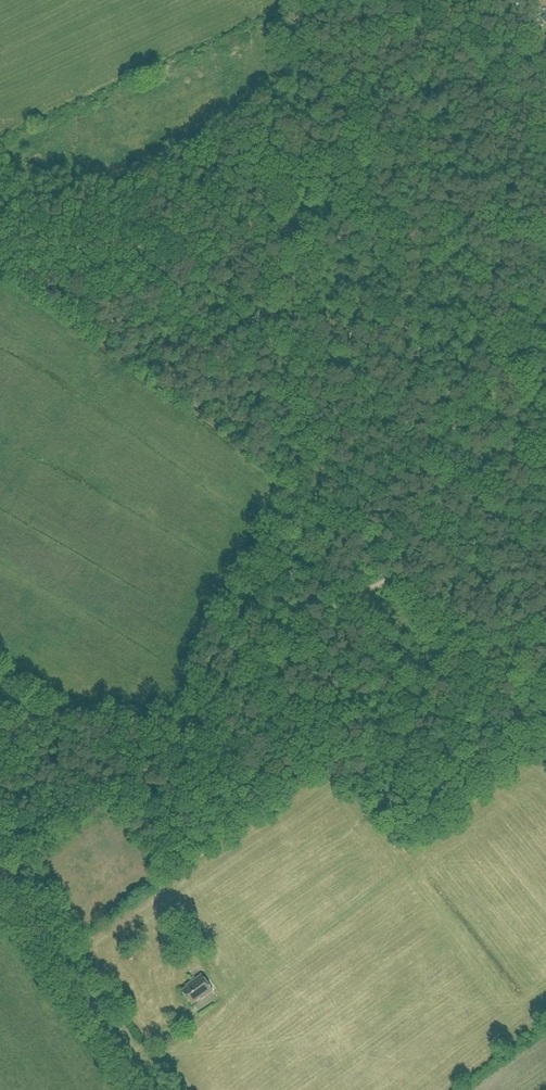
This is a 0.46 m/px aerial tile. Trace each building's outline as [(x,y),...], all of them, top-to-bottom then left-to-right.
[(527,12),(534,20),(541,15),(535,6),(527,12)] [(537,32),(545,25),(540,19),(531,26),(537,32)] [(189,986),(183,991),(192,1004),(203,996),(204,997),(213,991),(202,975),(188,985),(189,986)]
